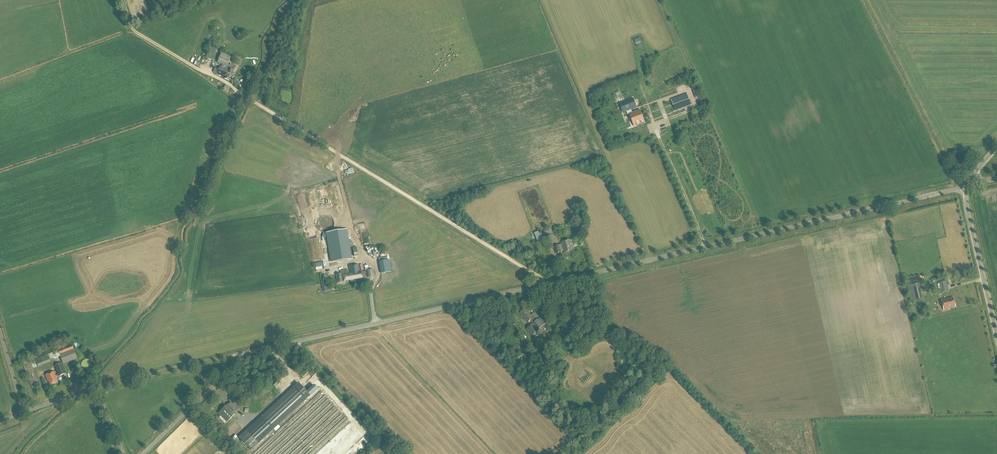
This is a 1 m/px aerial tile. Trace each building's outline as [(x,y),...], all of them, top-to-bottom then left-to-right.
[(212,46),(208,55),(213,58),(217,48),(212,46)] [(217,62),(227,66),(231,57),(221,53),(217,62)] [(229,67),(229,69),(229,68),(228,69),(220,66),(217,74),(225,77),(224,78),(229,80),(233,70),(232,70),(233,69),(229,67)] [(671,99),(673,106),(675,112),(691,105),(687,93),(671,99)] [(635,99),(621,104),(624,112),(638,107),(635,99)] [(637,126),(644,123),(641,114),(642,114),(640,109),(631,113),(629,113),(629,114),(631,119),(634,118),(637,126)] [(657,115),(659,124),(666,122),(663,114),(657,115)] [(660,124),(661,129),(671,125),(670,121),(660,124)] [(333,222),(333,220),(333,219),(332,217),(331,216),(329,215),(328,215),(327,214),(325,214),(323,215),(322,215),(321,216),(320,217),(319,218),(319,219),(318,221),(318,222),(319,223),(319,225),(320,226),(321,227),(322,228),(323,229),(325,229),(326,229),(329,229),(330,228),(331,227),(332,226),(332,225),(333,223),(333,222)] [(540,233),(543,240),(554,236),(551,229),(541,233),(540,233)] [(327,233),(332,262),(351,259),(346,230),(327,233)] [(555,246),(556,253),(564,251),(564,253),(574,251),(571,239),(561,242),(561,244),(555,246)] [(379,261),(381,274),(392,272),(389,260),(379,261)] [(363,278),(362,272),(360,272),(359,264),(348,266),(350,274),(341,276),(341,273),(336,274),(337,283),(342,282),(342,280),(344,280),(344,281),(363,278)] [(365,271),(366,271),(366,277),(366,278),(375,276),(374,270),(365,271)] [(957,299),(968,296),(966,287),(955,290),(957,299)] [(949,308),(955,307),(953,298),(946,300),(946,299),(941,300),(942,301),(944,309),(944,310),(949,309),(949,308)] [(520,313),(528,322),(530,320),(533,323),(536,321),(533,318),(528,312),(530,311),(527,307),(520,313)] [(533,335),(538,330),(545,324),(540,318),(536,321),(533,323),(527,328),(533,335)] [(58,351),(60,355),(74,349),(72,345),(58,350),(58,351)] [(74,349),(60,355),(60,357),(63,364),(77,359),(74,349)] [(60,355),(58,351),(52,353),(54,359),(60,357),(60,355)] [(93,363),(93,362),(93,361),(92,360),(91,358),(90,358),(89,357),(87,356),(86,356),(84,357),(82,358),(81,359),(80,360),(80,361),(80,363),(80,364),(80,366),(81,367),(82,368),(83,368),(84,369),(85,369),(86,370),(87,370),(88,369),(90,369),(91,368),(92,367),(92,366),(93,365),(93,363)] [(33,368),(30,361),(29,360),(23,363),(32,388),(39,385),(33,368)] [(55,366),(58,375),(59,376),(66,373),(62,363),(55,366)] [(57,378),(56,375),(55,372),(46,376),(48,381),(50,385),(57,382),(56,378),(57,378)] [(253,450),(260,443),(319,389),(316,385),(308,392),(300,383),(241,437),(253,450)] [(218,413),(227,422),(235,415),(230,410),(232,409),(233,410),(235,412),(240,408),(231,398),(229,400),(230,402),(226,406),(218,413)] [(351,434),(350,433),(357,428),(352,422),(349,424),(350,426),(319,453),(329,453),(351,434)] [(349,443),(352,446),(364,435),(361,431),(349,443)] [(370,442),(365,437),(349,451),(351,453),(357,453),(370,442)]
